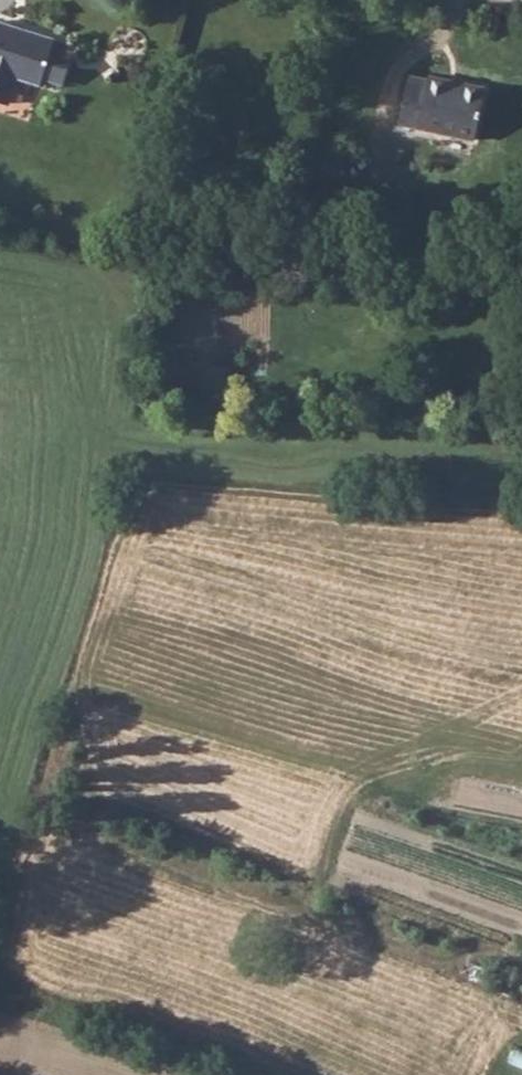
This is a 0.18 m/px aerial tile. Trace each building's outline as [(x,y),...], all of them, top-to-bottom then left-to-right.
[(40,82),(44,70),(53,40),(55,33),(0,18),(0,70),(40,82)] [(72,46),(53,40),(44,70),(63,76),(72,46)] [(15,75),(0,70),(0,99),(6,101),(15,75)] [(395,121),(472,136),(483,84),(426,73),(423,79),(405,75),(395,121)]
